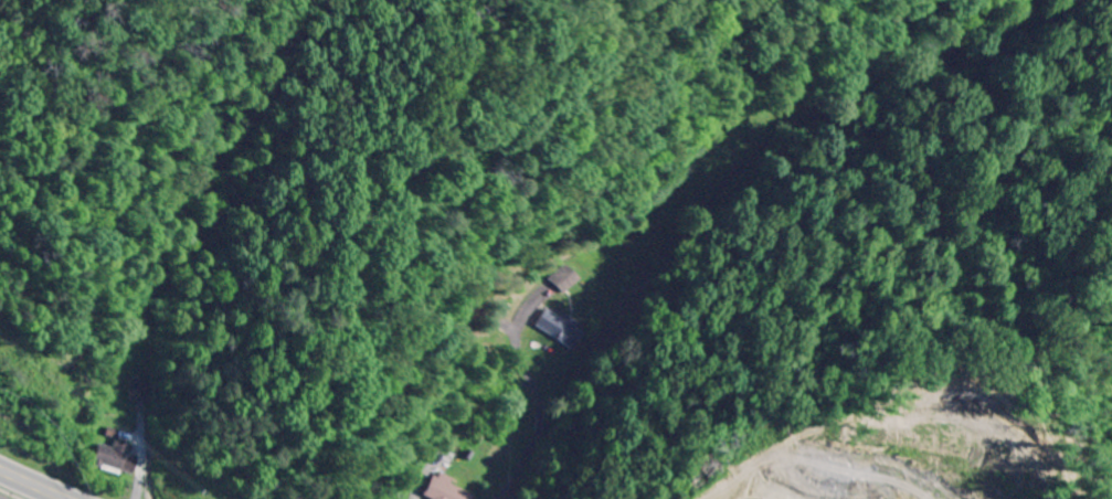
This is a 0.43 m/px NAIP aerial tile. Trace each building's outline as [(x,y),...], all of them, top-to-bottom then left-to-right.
[(555,280),(568,295),(586,279),(573,265),(555,280)] [(586,333),(577,328),(580,322),(567,314),(564,318),(550,309),(538,328),(574,351),(586,333)] [(134,446),(117,440),(114,449),(101,444),(93,467),(121,476),(122,472),(133,476),(139,458),(131,456),(134,446)] [(453,485),(456,480),(440,472),(426,498),(427,498),(476,498),(477,497),(453,485)]
